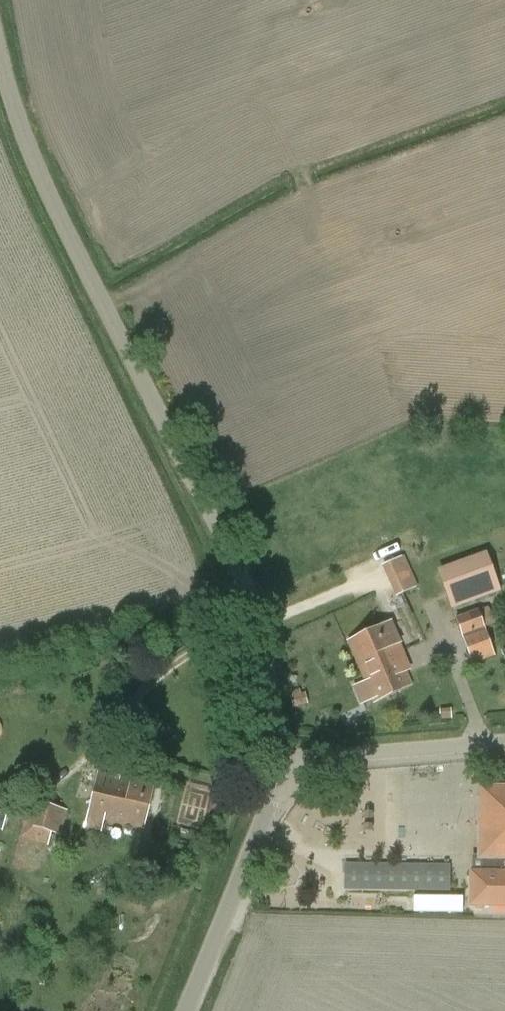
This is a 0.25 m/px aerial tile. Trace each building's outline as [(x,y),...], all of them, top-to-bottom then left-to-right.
[(438,568),(452,609),(501,592),(486,551),(438,568)] [(415,588),(411,579),(393,586),(398,596),(415,588)] [(489,606),(456,618),(472,664),(495,656),(485,627),(495,623),(489,606)] [(348,641),(362,672),(399,656),(394,645),(399,643),(390,622),(348,641)] [(399,656),(362,672),(375,701),(412,685),(399,656)] [(98,772),(85,827),(101,830),(103,819),(144,828),(154,783),(132,778),(131,780),(98,772)] [(480,856),(483,856),(483,871),(472,871),(471,904),(504,905),(504,788),(481,788),(480,856)] [(52,832),(62,835),(68,810),(30,801),(20,837),(48,845),(52,832)] [(345,890),(450,891),(450,865),(345,864),(345,890)] [(460,913),(461,897),(414,896),(414,913),(460,913)]
